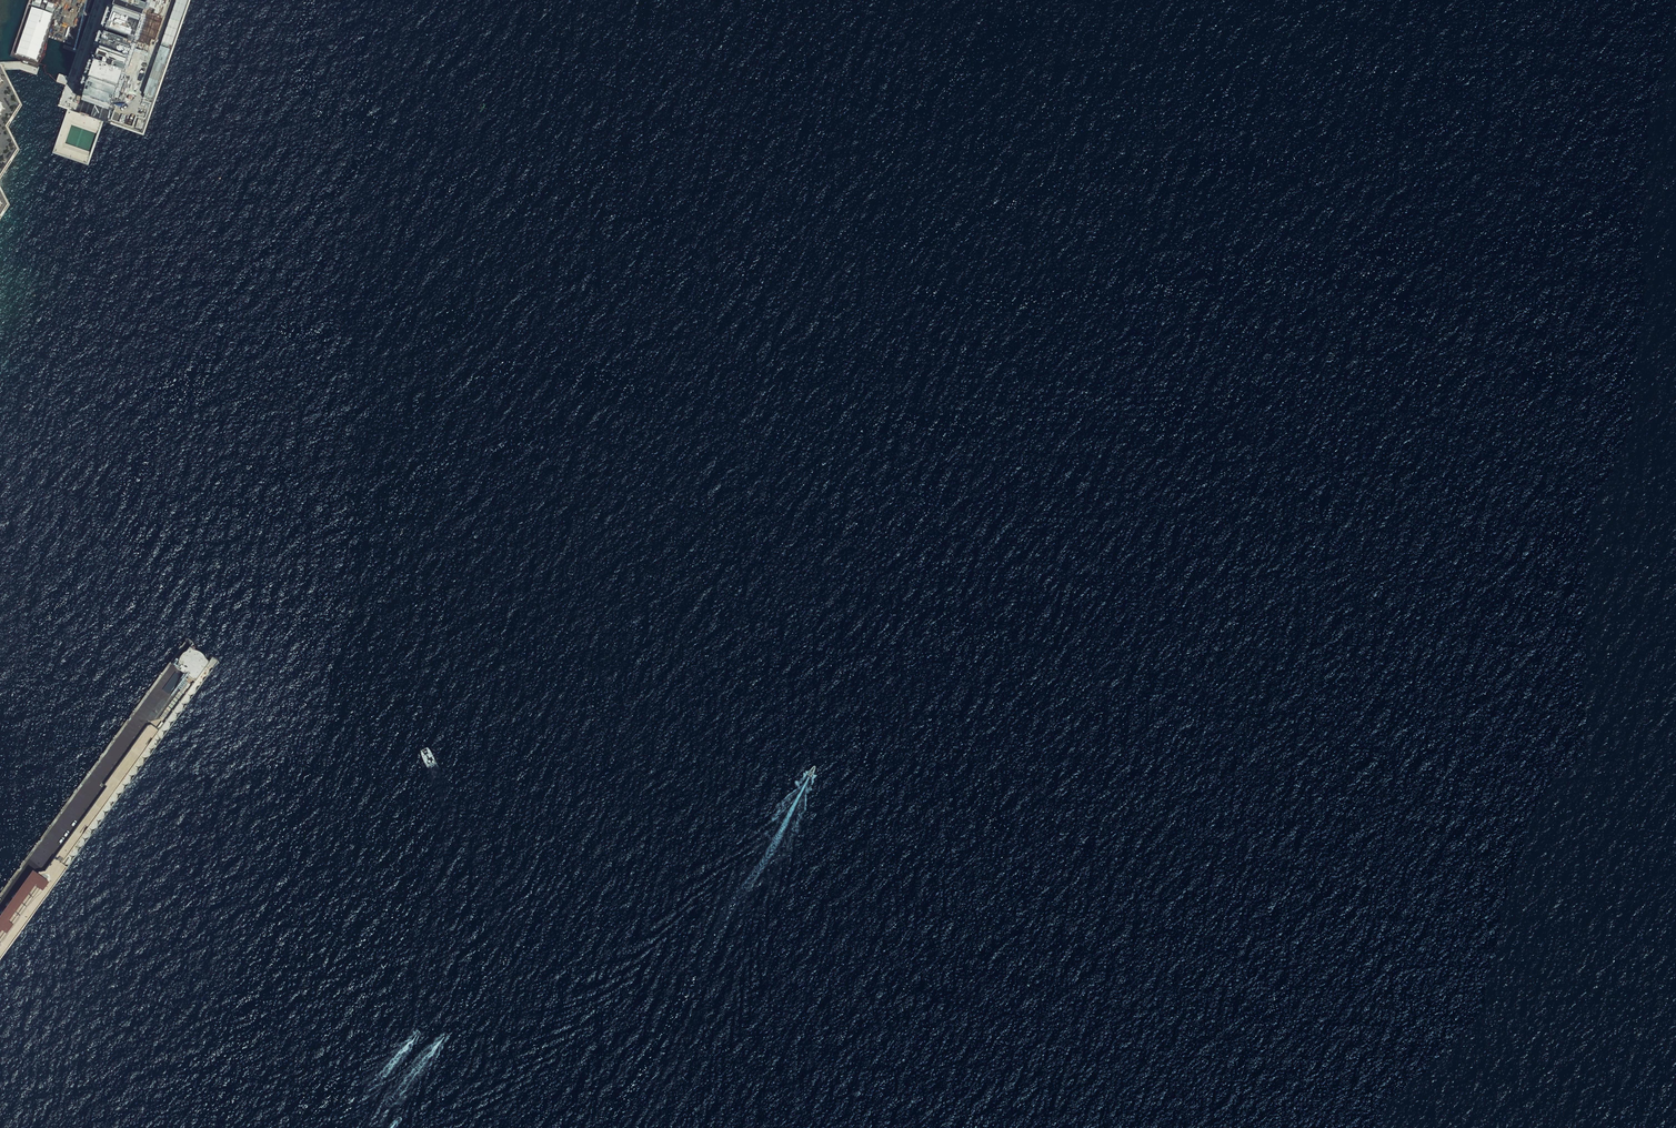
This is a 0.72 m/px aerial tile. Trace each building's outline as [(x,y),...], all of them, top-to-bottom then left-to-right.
[(102,25),(138,37),(151,0),(110,0),(102,25)] [(98,32),(80,85),(84,86),(80,99),(108,109),(112,95),(117,97),(135,45),(98,32)] [(21,149),(8,125),(21,104),(1,66),(0,65),(0,179),(21,149)] [(11,206),(0,185),(0,221),(11,206)] [(194,680),(195,681),(209,661),(206,659),(205,656),(202,653),(198,650),(194,650),(191,648),(187,652),(184,653),(182,655),(179,659),(179,663),(176,667),(194,680)] [(0,916),(0,943),(7,933),(14,924),(40,889),(43,890),(50,881),(38,873),(33,870),(0,916)]
